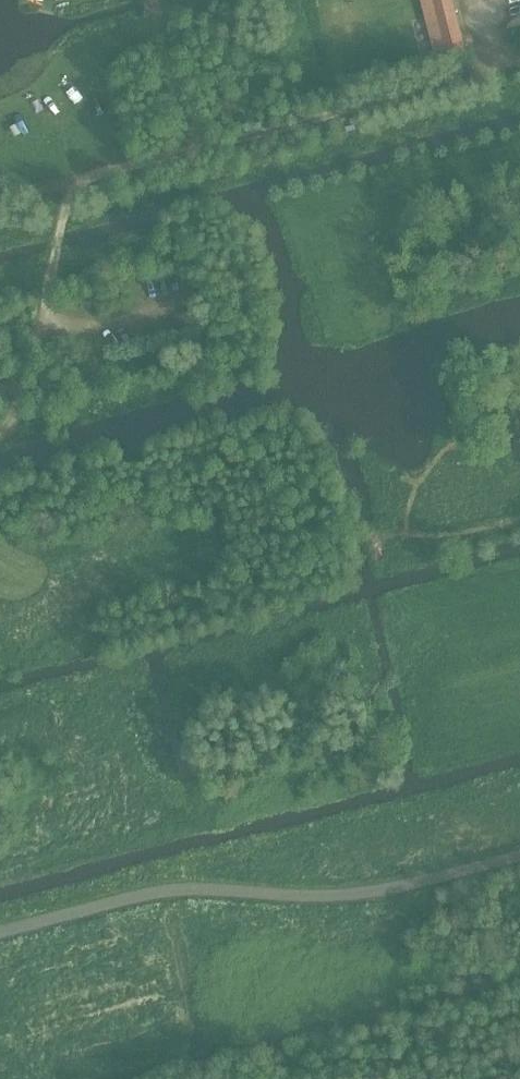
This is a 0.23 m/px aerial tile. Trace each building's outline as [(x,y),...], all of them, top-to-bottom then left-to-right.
[(441,53),(467,46),(456,0),(427,0),(441,53)]
